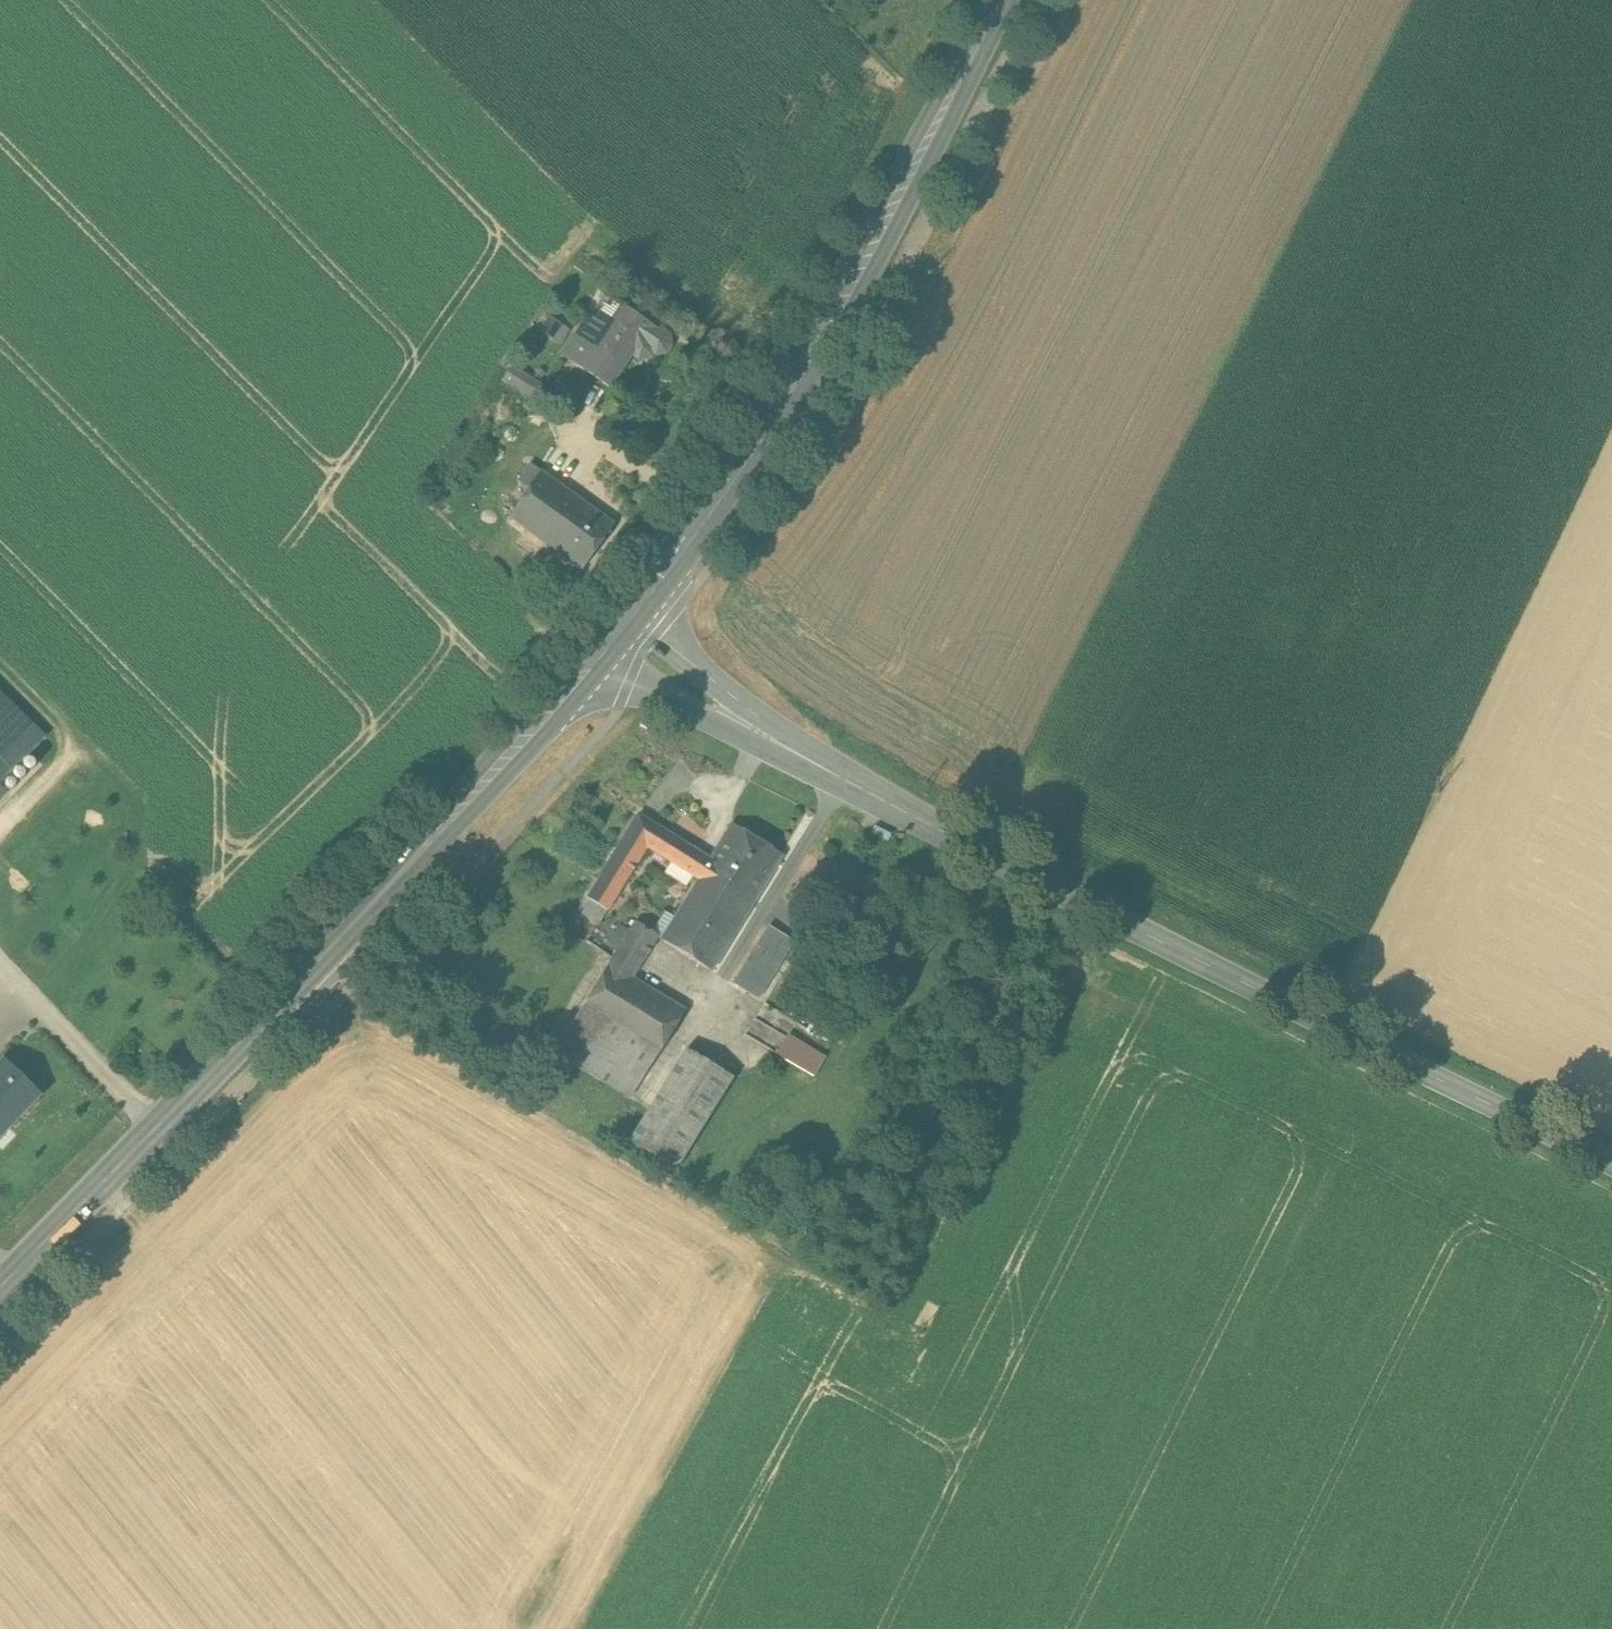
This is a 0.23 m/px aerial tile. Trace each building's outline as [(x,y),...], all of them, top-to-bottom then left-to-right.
[(614,301),(587,341),(595,345),(612,319),(615,321),(625,308),(614,301)] [(615,321),(612,319),(595,345),(587,341),(578,336),(565,356),(610,387),(640,342),(647,347),(658,330),(625,308),(615,321)] [(557,348),(569,326),(551,317),(539,339),(557,348)] [(545,387),(512,366),(502,381),(535,402),(545,387)] [(614,524),(541,471),(509,517),(582,570),(614,524)] [(44,737),(0,694),(0,782),(44,737)] [(639,814),(587,897),(608,910),(647,847),(699,879),(711,859),(639,814)] [(782,855),(732,825),(711,859),(699,879),(732,899),(727,907),(744,917),(782,855)] [(663,938),(662,939),(712,970),(744,917),(727,907),(732,899),(699,879),(675,918),(663,938)] [(608,910),(587,897),(578,913),(599,926),(608,910)] [(665,912),(653,931),(659,936),(663,938),(675,918),(665,912)] [(618,949),(581,1010),(656,1057),(686,1010),(633,978),(659,936),(653,931),(636,921),(630,931),(618,949)] [(618,949),(630,931),(617,923),(606,942),(618,949)] [(799,944),(769,926),(734,983),(764,1001),(799,944)] [(656,1057),(581,1010),(555,1051),(631,1098),(656,1057)] [(774,1048),(783,1032),(752,1015),(743,1032),(774,1048)] [(785,1031),(774,1052),(813,1074),(824,1053),(785,1031)] [(687,1049),(630,1141),(676,1170),(733,1078),(687,1049)] [(39,1096),(3,1061),(0,1065),(0,1136),(39,1096)]
